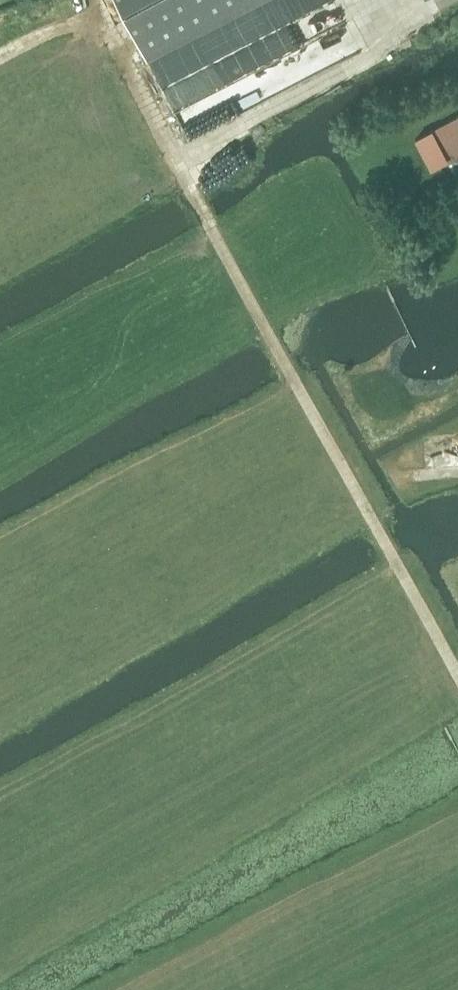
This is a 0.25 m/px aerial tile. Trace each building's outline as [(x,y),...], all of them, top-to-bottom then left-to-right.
[(144,55),(251,0),(116,0),(144,55)]
